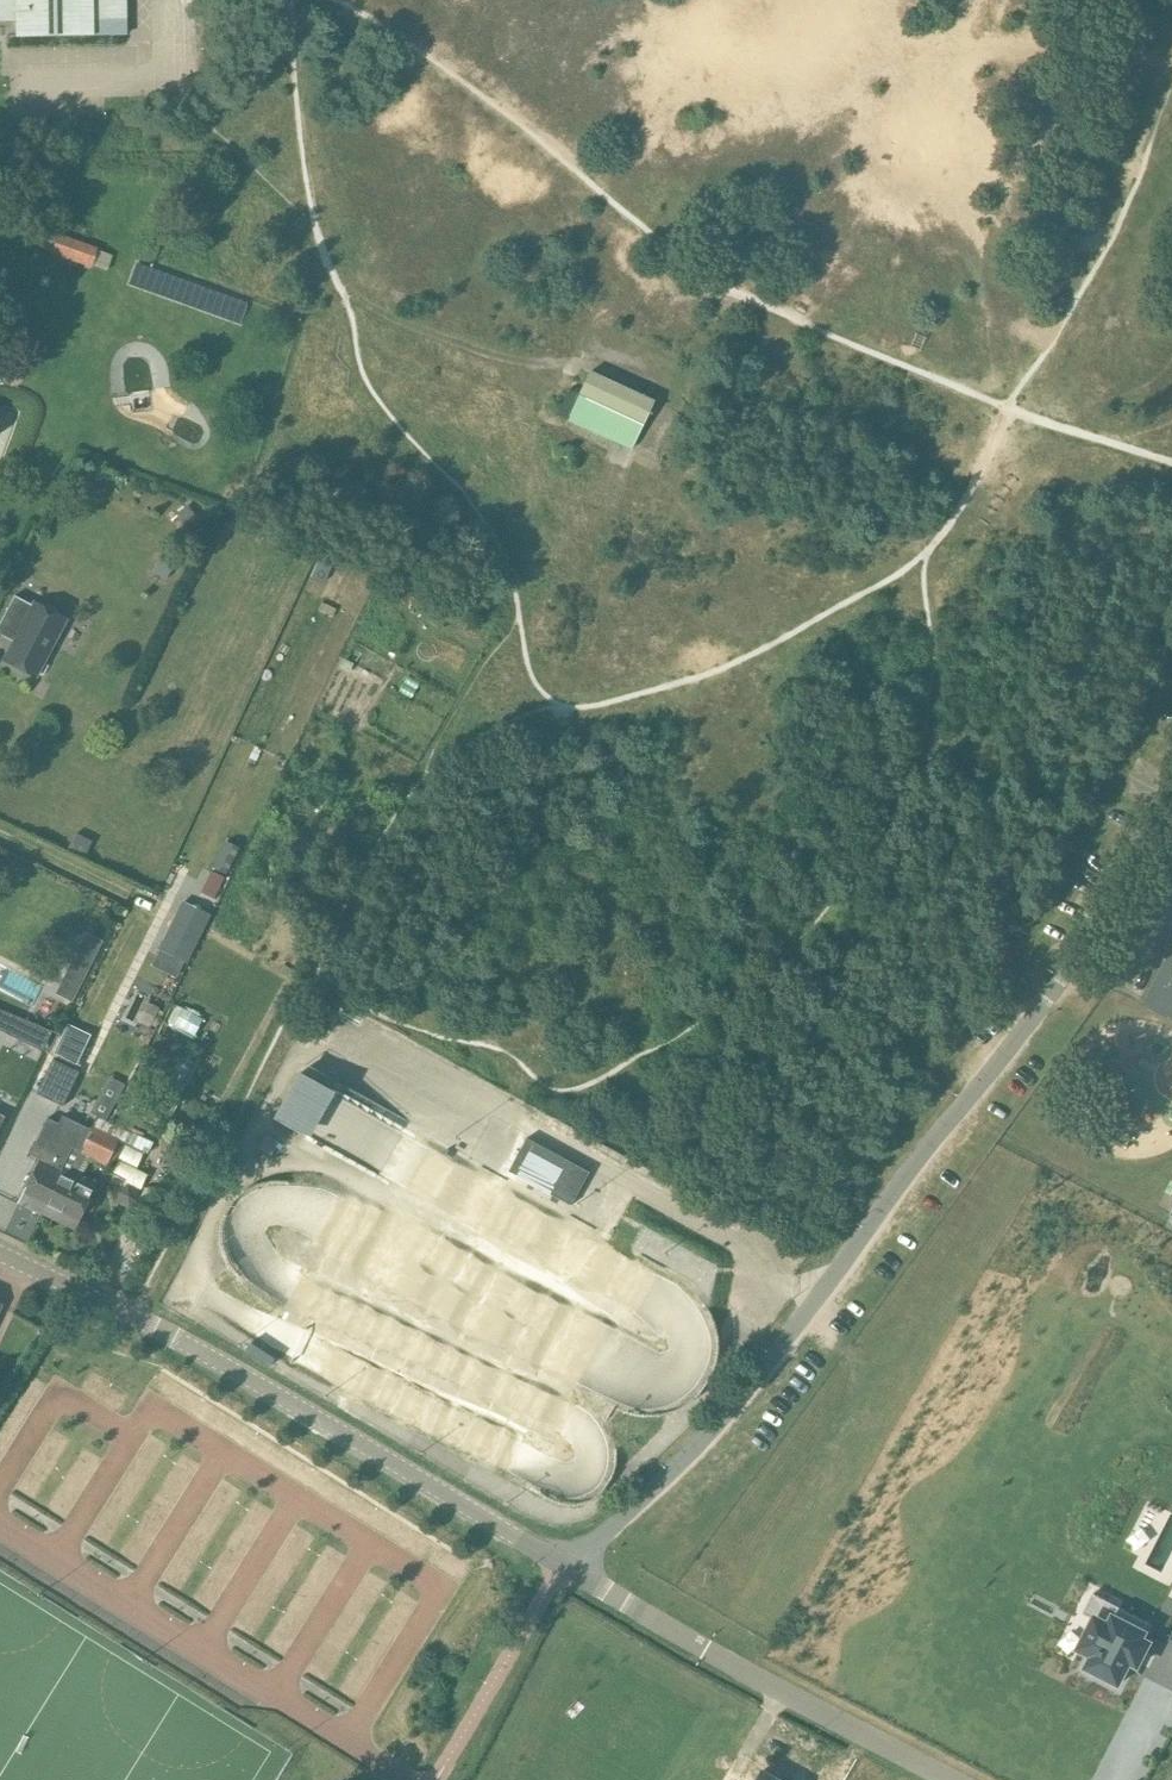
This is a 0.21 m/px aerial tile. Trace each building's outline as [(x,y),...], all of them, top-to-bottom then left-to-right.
[(15,16),(15,32),(123,31),(123,0),(0,0),(0,16),(15,16)] [(98,250),(58,236),(53,252),(93,266),(98,250)] [(653,402),(590,373),(568,420),(631,449),(653,402)] [(15,595),(0,624),(0,627),(14,635),(14,641),(5,660),(36,676),(67,619),(59,614),(58,609),(48,603),(43,606),(35,602),(34,605),(15,595)] [(214,898),(224,877),(210,870),(200,891),(214,898)] [(177,900),(152,968),(181,978),(206,910),(177,900)] [(87,933),(56,994),(72,1002),(103,941),(87,933)] [(1145,1006),(1171,1020),(1171,953),(1145,1006)] [(153,1023),(159,1008),(142,1001),(136,1016),(153,1023)] [(202,1021),(176,1006),(166,1025),(196,1041),(199,1035),(195,1033),(202,1021)] [(41,1048),(49,1031),(52,1032),(53,1031),(0,1009),(0,1028),(41,1048)] [(68,1025),(55,1053),(76,1063),(89,1036),(68,1025)] [(125,1095),(138,1102),(132,1113),(163,1130),(177,1106),(171,1103),(197,1057),(185,1050),(160,1096),(132,1082),(125,1095)] [(63,1107),(79,1072),(53,1060),(36,1095),(63,1107)] [(324,1086),(300,1073),(274,1120),(298,1133),(311,1110),(324,1086)] [(39,1157),(18,1201),(43,1213),(74,1148),(80,1151),(86,1140),(91,1128),(62,1115),(59,1122),(47,1117),(30,1153),(39,1157)] [(74,1148),(43,1213),(75,1228),(84,1210),(91,1209),(97,1197),(93,1190),(96,1183),(82,1176),(92,1157),(105,1164),(114,1168),(126,1143),(149,1154),(154,1143),(98,1118),(97,1120),(94,1127),(92,1127),(91,1128),(86,1140),(80,1151),(74,1148)] [(589,1173),(526,1138),(508,1172),(571,1206),(589,1173)] [(1082,1646),(1080,1649),(1082,1650),(1094,1657),(1088,1668),(1094,1671),(1094,1672),(1095,1673),(1095,1672),(1112,1680),(1112,1681),(1113,1682),(1114,1681),(1120,1684),(1131,1662),(1135,1664),(1137,1665),(1138,1666),(1146,1651),(1147,1650),(1150,1643),(1143,1640),(1146,1634),(1144,1633),(1146,1629),(1150,1623),(1145,1620),(1120,1607),(1116,1614),(1110,1625),(1096,1618),(1096,1620),(1086,1639),(1082,1646)] [(662,1779),(695,1779),(707,1759),(682,1745),(662,1779)] [(760,1771),(755,1779),(776,1779),(760,1771)]
